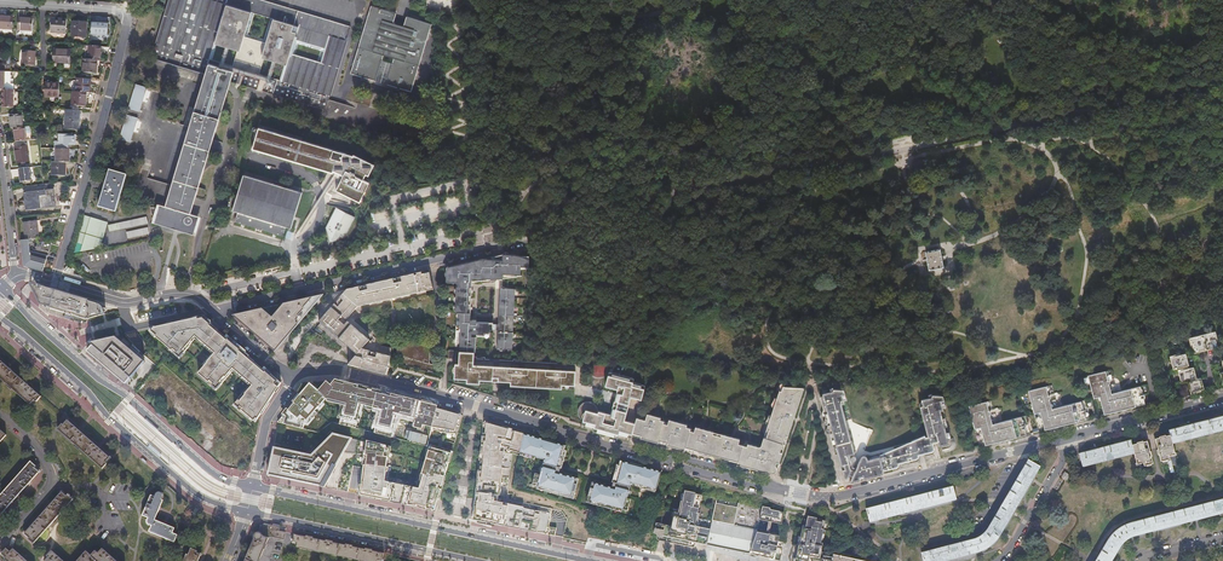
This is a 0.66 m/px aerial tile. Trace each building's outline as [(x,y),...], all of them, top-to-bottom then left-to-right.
[(195,237),(201,218),(193,215),(191,214),(230,82),(327,112),(350,27),(262,0),(169,0),(152,57),(204,75),(164,207),(157,205),(155,208),(149,208),(149,210),(150,212),(150,214),(151,216),(153,218),(151,223),(195,237)] [(396,24),(399,14),(373,6),(351,75),(362,78),(376,82),(383,61),(385,56),(396,59),(394,64),(388,85),(402,90),(412,93),(434,25),(410,17),(406,27),(396,24)] [(9,30),(12,30),(13,18),(9,18),(4,17),(4,16),(0,15),(0,29),(9,30)] [(17,31),(32,32),(33,19),(24,19),(24,17),(18,17),(17,31)] [(51,33),(66,34),(67,21),(51,20),(51,33)] [(72,37),(86,38),(87,23),(73,22),(72,37)] [(92,34),(107,36),(108,24),(93,23),(92,34)] [(88,61),(97,61),(100,61),(101,48),(88,47),(88,61)] [(22,67),(34,67),(35,53),(22,52),(22,67)] [(53,65),(70,65),(70,52),(54,52),(53,65)] [(97,75),(97,61),(88,61),(83,61),(83,74),(97,75)] [(383,61),(376,82),(362,78),(361,80),(401,93),(402,90),(388,85),(394,64),(383,61)] [(0,72),(0,90),(2,90),(9,91),(10,73),(0,72)] [(78,93),(86,94),(91,94),(91,80),(78,80),(78,93)] [(45,84),(45,98),(58,99),(59,93),(59,85),(45,84)] [(137,85),(129,109),(141,113),(148,89),(137,85)] [(12,109),(13,91),(9,91),(2,90),(2,96),(1,96),(1,102),(1,103),(1,109),(12,109)] [(86,107),(86,94),(78,93),(73,93),(72,107),(86,107)] [(78,131),(79,111),(65,111),(64,131),(78,131)] [(128,115),(120,140),(131,143),(139,119),(128,115)] [(20,116),(9,117),(10,129),(12,129),(13,143),(25,142),(23,128),(21,128),(20,116)] [(303,139),(260,126),(253,151),(333,175),(334,173),(344,178),(337,192),(340,193),(360,203),(363,199),(370,184),(364,181),(366,176),(369,178),(375,166),(354,156),(354,157),(340,153),(340,152),(302,142),(303,139)] [(58,144),(54,144),(54,149),(55,149),(55,163),(51,163),(50,177),(64,177),(65,163),(69,163),(69,149),(68,149),(69,146),(74,146),(74,135),(58,135),(58,142),(58,144)] [(14,149),(16,164),(27,162),(25,148),(14,149)] [(931,158),(915,161),(916,170),(933,167),(931,158)] [(17,170),(19,183),(29,181),(28,168),(17,170)] [(115,213),(126,175),(109,170),(97,207),(115,213)] [(344,178),(334,173),(333,175),(335,175),(334,177),(342,181),(344,178)] [(287,227),(292,229),(302,193),(243,177),(233,211),(243,213),(240,223),(284,236),(287,227)] [(23,193),(26,211),(55,208),(53,189),(23,193)] [(360,203),(340,193),(340,194),(361,204),(363,199),(360,203)] [(347,215),(349,211),(337,208),(326,229),(330,241),(334,243),(346,239),(356,220),(347,215)] [(150,235),(147,217),(110,226),(88,218),(79,253),(150,235)] [(25,240),(39,238),(36,221),(22,223),(25,240)] [(25,240),(20,241),(23,267),(28,268),(38,270),(43,272),(48,254),(53,237),(39,238),(25,240)] [(944,267),(940,249),(925,252),(929,270),(944,267)] [(497,256),(447,268),(447,282),(458,282),(457,326),(460,326),(459,352),(474,353),(475,334),(488,335),(492,323),(470,322),(472,280),(496,281),(497,274),(501,274),(520,276),(520,267),(526,267),(526,259),(522,257),(518,256),(515,255),(512,255),(508,255),(508,254),(504,255),(497,256)] [(421,273),(394,279),(346,291),(327,313),(319,323),(345,346),(351,351),(356,356),(347,366),(385,375),(390,357),(362,349),(369,341),(346,321),(356,308),(425,292),(421,273)] [(71,316),(86,321),(104,316),(104,313),(103,311),(102,308),(97,305),(76,298),(71,295),(71,297),(55,292),(55,291),(45,286),(44,289),(41,287),(38,286),(38,287),(32,285),(33,287),(35,290),(37,292),(39,295),(42,298),(39,305),(42,306),(43,307),(44,307),(44,308),(45,308),(46,308),(47,308),(50,308),(50,310),(65,314),(65,315),(71,316)] [(513,350),(515,290),(502,290),(499,350),(513,350)] [(275,353),(323,295),(232,316),(275,353)] [(39,305),(48,314),(50,308),(47,308),(46,308),(45,308),(44,308),(44,307),(43,307),(42,306),(39,305)] [(153,329),(151,332),(156,337),(155,338),(172,352),(173,350),(177,353),(175,355),(180,359),(183,354),(182,353),(195,337),(214,355),(207,363),(208,363),(204,367),(198,374),(208,383),(210,382),(213,385),(212,386),(216,390),(220,385),(219,384),(224,377),(225,378),(233,370),(252,386),(245,395),(245,396),(240,402),(238,401),(234,405),(239,409),(240,407),(242,410),(241,411),(253,422),(256,419),(257,420),(271,399),(281,384),(270,375),(271,374),(267,370),(265,373),(253,363),(248,358),(249,357),(233,343),(234,342),(229,338),(227,340),(217,331),(210,326),(211,325),(211,324),(210,323),(203,318),(193,320),(182,322),(172,325),(167,326),(154,329),(153,329)] [(1215,332),(1203,335),(1207,351),(1219,348),(1218,342),(1215,332)] [(1192,338),(1194,348),(1196,354),(1207,351),(1203,335),(1192,338)] [(203,366),(204,367),(208,363),(207,363),(214,355),(195,337),(182,353),(183,354),(180,359),(175,355),(177,353),(173,350),(172,352),(171,353),(179,360),(190,347),(189,347),(195,340),(212,355),(203,366)] [(92,346),(87,352),(97,362),(102,366),(119,380),(125,385),(144,362),(115,338),(89,344),(92,346)] [(576,372),(474,366),(474,353),(459,352),(457,352),(456,365),(455,365),(455,367),(454,368),(454,369),(453,369),(453,370),(453,371),(453,372),(454,373),(454,374),(455,374),(455,376),(458,376),(458,380),(467,380),(471,380),(471,383),(467,383),(467,384),(480,385),(480,381),(493,382),(493,378),(498,378),(498,382),(511,383),(511,386),(524,387),(524,386),(520,386),(520,383),(524,384),(549,385),(553,385),(553,388),(549,388),(549,389),(562,389),(562,386),(571,386),(571,383),(575,383),(576,372)] [(1187,354),(1181,356),(1171,359),(1175,370),(1190,366),(1187,354)] [(6,366),(0,361),(0,378),(30,405),(34,400),(36,402),(41,397),(31,388),(29,386),(9,368),(6,366)] [(1182,384),(1189,382),(1197,380),(1198,380),(1195,368),(1194,368),(1189,370),(1179,372),(1182,384)] [(238,401),(240,402),(245,396),(245,395),(252,386),(233,370),(225,378),(224,377),(219,384),(220,385),(216,390),(212,386),(213,385),(210,382),(208,383),(208,384),(216,391),(232,372),(250,387),(238,401)] [(1103,403),(1106,415),(1132,409),(1139,407),(1147,405),(1146,403),(1145,399),(1143,399),(1142,393),(1143,393),(1142,389),(1142,387),(1123,392),(1119,393),(1115,394),(1113,395),(1112,389),(1111,385),(1103,387),(1102,384),(1110,382),(1109,377),(1107,372),(1089,377),(1095,399),(1099,398),(1101,398),(1103,403)] [(611,416),(604,414),(599,412),(598,411),(598,409),(597,407),(596,406),(595,405),(594,405),(593,404),(591,403),(589,403),(588,403),(586,403),(584,404),(583,404),(582,405),(583,405),(581,410),(579,409),(579,411),(578,412),(578,414),(579,416),(579,417),(580,419),(581,420),(582,421),(583,421),(584,422),(586,423),(587,423),(586,426),(594,429),(598,430),(597,433),(606,436),(615,438),(616,435),(617,435),(619,436),(628,438),(629,435),(632,436),(635,425),(625,422),(631,398),(642,401),(642,399),(646,387),(633,383),(629,382),(630,379),(620,376),(610,373),(609,377),(606,387),(618,391),(617,394),(615,402),(619,403),(617,411),(613,409),(611,416)] [(1197,380),(1189,382),(1192,393),(1202,391),(1205,390),(1202,378),(1198,380),(1197,380)] [(359,386),(333,379),(328,385),(324,381),(315,391),(308,384),(299,396),(278,422),(303,428),(304,421),(307,421),(326,399),(345,404),(338,425),(354,428),(360,406),(378,410),(374,433),(392,437),(398,416),(414,421),(413,426),(421,428),(422,424),(432,427),(436,407),(438,405),(423,401),(395,394),(359,386)] [(651,421),(637,417),(635,425),(632,436),(632,437),(770,474),(771,474),(772,474),(773,474),(774,474),(775,473),(776,473),(776,472),(804,389),(782,387),(762,445),(653,415),(651,421)] [(1043,419),(1046,431),(1069,425),(1092,419),(1087,401),(1064,407),(1060,408),(1056,409),(1054,410),(1052,405),(1052,404),(1051,400),(1043,403),(1042,399),(1050,397),(1049,393),(1048,387),(1030,392),(1036,415),(1040,414),(1042,413),(1043,419)] [(826,418),(825,422),(827,423),(828,426),(828,427),(827,431),(829,431),(830,434),(835,453),(838,452),(838,454),(844,477),(844,478),(845,478),(845,479),(846,479),(847,479),(848,479),(849,479),(852,470),(849,456),(856,454),(843,405),(846,404),(842,389),(820,395),(824,410),(823,414),(825,415),(826,418)] [(851,483),(882,475),(880,471),(897,467),(896,464),(917,459),(916,456),(943,449),(944,452),(950,450),(950,449),(951,449),(953,448),(953,446),(954,444),(954,443),(953,440),(949,441),(942,412),(947,411),(943,395),(919,401),(928,435),(868,460),(868,457),(866,455),(864,455),(862,456),(851,483)] [(987,446),(1033,434),(1028,417),(1004,423),(1000,424),(996,425),(994,426),(993,420),(993,419),(992,416),(984,418),(983,415),(991,413),(990,408),(988,403),(970,408),(976,430),(980,429),(982,429),(984,434),(987,446)] [(444,410),(436,407),(432,427),(446,430),(445,433),(456,434),(462,415),(444,410)] [(1170,435),(1155,438),(1161,463),(1176,459),(1172,444),(1222,430),(1222,416),(1169,430),(1170,435)] [(110,458),(68,421),(63,425),(62,424),(58,429),(102,469),(107,464),(105,463),(110,458)] [(520,455),(524,436),(498,427),(485,423),(474,519),(554,536),(556,528),(548,527),(552,509),(506,500),(512,452),(520,455)] [(271,447),(265,476),(324,487),(351,438),(331,433),(307,455),(271,447)] [(560,472),(560,469),(566,447),(524,436),(520,455),(545,461),(541,477),(536,475),(533,487),(552,492),(551,493),(562,496),(563,495),(572,498),(573,494),(575,494),(579,480),(559,475),(559,474),(560,472)] [(1132,444),(1131,440),(1079,454),(1082,467),(1134,453),(1139,468),(1153,465),(1147,441),(1132,444)] [(390,447),(367,441),(357,495),(433,512),(450,452),(428,446),(416,489),(384,482),(390,447)] [(992,521),(991,523),(987,529),(981,534),(975,537),(968,540),(921,553),(923,560),(944,560),(975,553),(979,552),(986,548),(992,544),(997,538),(999,536),(1000,533),(1039,467),(1027,460),(992,521)] [(31,462),(0,497),(0,512),(2,514),(39,472),(35,468),(36,467),(31,462)] [(662,473),(642,468),(631,465),(621,462),(615,484),(614,484),(613,486),(613,488),(612,490),(593,484),(589,498),(590,498),(589,502),(599,505),(599,506),(606,508),(607,507),(628,513),(631,501),(627,500),(632,484),(657,491),(662,473)] [(956,499),(952,486),(866,508),(869,522),(956,499)] [(697,493),(686,491),(683,502),(682,501),(679,514),(675,513),(673,526),(657,523),(655,534),(659,534),(658,538),(658,539),(659,539),(659,540),(660,540),(660,541),(672,542),(672,543),(695,548),(696,543),(708,546),(712,530),(698,527),(701,514),(699,514),(703,495),(696,494),(697,493)] [(43,513),(53,522),(73,499),(68,495),(67,497),(62,493),(43,513)] [(161,500),(162,498),(163,496),(162,495),(160,493),(158,493),(157,494),(155,498),(151,496),(142,516),(148,518),(147,521),(147,523),(149,526),(151,527),(149,532),(174,543),(177,536),(172,534),(174,529),(155,521),(163,501),(161,500)] [(740,503),(718,499),(717,503),(739,508),(740,503)] [(1128,524),(1125,525),(1119,528),(1114,532),(1110,537),(1106,543),(1096,560),(1110,560),(1119,546),(1121,544),(1125,540),(1130,537),(1136,535),(1222,513),(1222,499),(1128,524)] [(739,508),(717,503),(713,521),(712,530),(708,546),(750,555),(757,532),(758,530),(763,508),(740,503),(739,508)] [(772,509),(763,507),(761,520),(768,522),(768,520),(783,523),(785,513),(771,510),(772,509)] [(53,522),(43,513),(25,534),(29,538),(28,539),(33,544),(53,522)] [(807,527),(804,526),(802,537),(801,542),(802,542),(801,546),(798,545),(794,545),(790,560),(791,560),(832,560),(833,558),(821,556),(823,547),(821,546),(826,522),(817,520),(818,519),(809,517),(808,520),(807,527)] [(783,524),(783,523),(768,520),(768,522),(770,522),(767,534),(770,535),(770,534),(773,522),(783,524)] [(757,532),(750,555),(780,560),(781,560),(785,543),(779,542),(780,536),(770,534),(770,535),(767,534),(757,532)] [(296,548),(316,553),(318,541),(311,539),(311,538),(308,537),(307,538),(293,535),(291,543),(296,544),(296,548)] [(316,553),(335,557),(338,545),(331,543),(331,542),(327,542),(326,542),(318,541),(316,553)] [(358,549),(351,547),(350,546),(347,545),(346,546),(338,545),(335,557),(355,560),(358,549)] [(13,549),(10,552),(6,549),(2,554),(6,558),(4,559),(7,560),(26,560),(13,549)] [(102,549),(98,554),(95,551),(91,556),(96,560),(116,560),(102,549)] [(191,549),(188,556),(187,555),(184,560),(198,560),(200,556),(196,554),(197,552),(191,549)] [(358,549),(355,560),(377,560),(382,560),(383,554),(370,551),(366,550),(365,550),(358,549)] [(51,551),(47,556),(48,558),(46,560),(62,560),(51,551)] [(91,556),(86,551),(77,560),(95,560),(96,560),(91,556)] [(278,554),(273,552),(270,558),(276,560),(278,554)]
